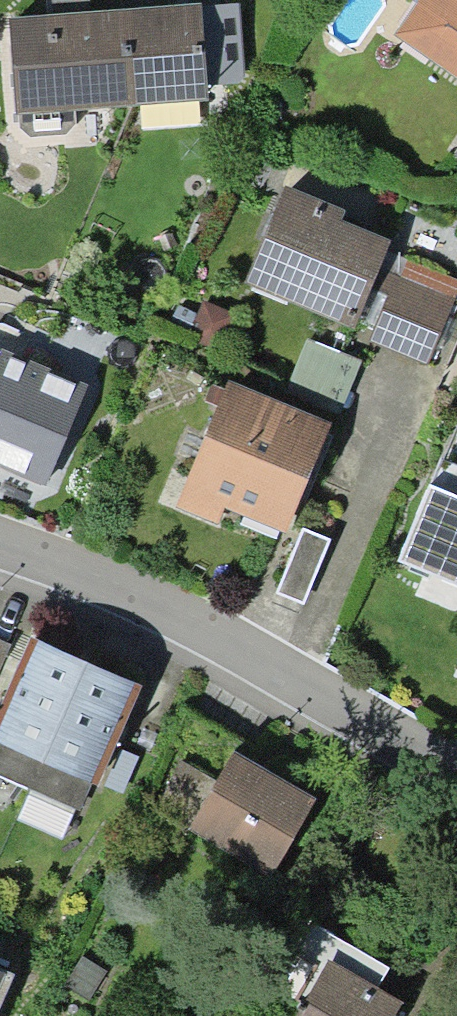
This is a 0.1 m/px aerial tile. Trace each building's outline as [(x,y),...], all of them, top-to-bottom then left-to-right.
[(388,28),(456,73),(456,0),(407,0),(388,28)] [(192,5),(2,19),(9,114),(199,100),(192,5)] [(385,230),(275,185),(233,287),(342,332),(385,230)] [(452,306),(379,275),(354,335),(426,366),(452,306)] [(0,345),(0,466),(39,482),(80,377),(0,345)] [(319,427),(220,388),(176,499),(275,538),(319,427)] [(407,560),(456,579),(456,428),(407,560)] [(327,542),(293,529),(269,594),(302,607),(327,542)] [(28,642),(0,704),(0,753),(85,792),(133,690),(28,642)] [(307,797),(223,752),(178,833),(262,878),(307,797)] [(316,963),(288,1015),(383,1015),(390,1002),(316,963)]
